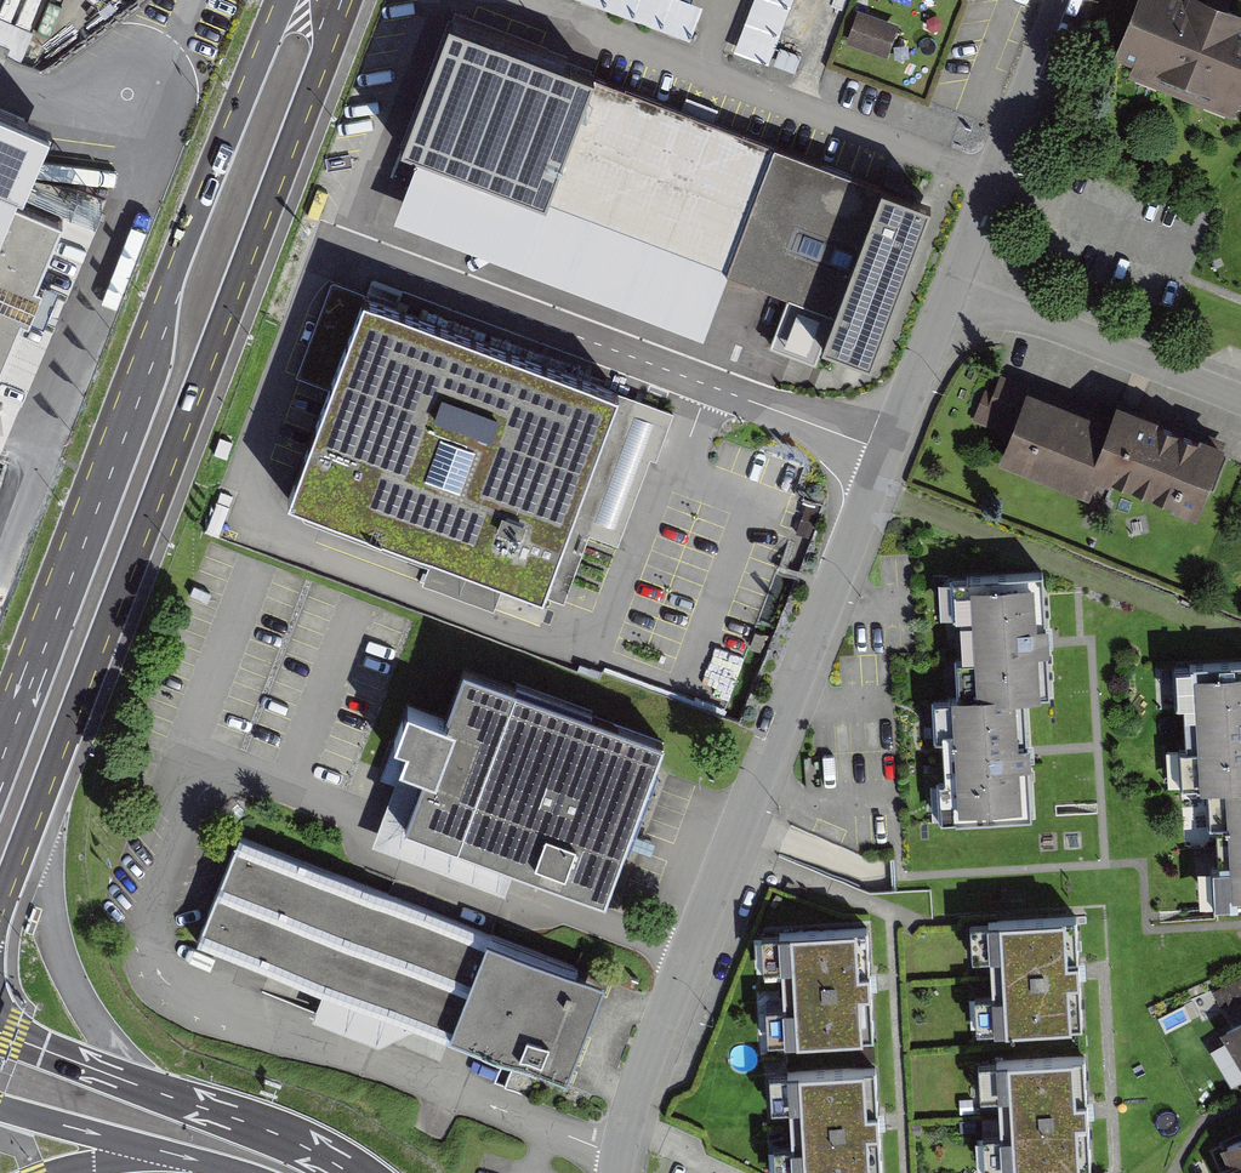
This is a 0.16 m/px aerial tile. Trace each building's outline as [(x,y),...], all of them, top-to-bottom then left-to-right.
[(689,41),(703,4),(691,0),(580,0),(689,41)] [(768,65),(793,0),(753,0),(733,52),(768,65)] [(1187,0),(1142,0),(1119,57),(1240,106),(1240,21),(1208,8),(1187,0)] [(891,58),(901,24),(859,12),(849,46),(891,58)] [(825,334),(872,352),(933,195),(881,176),(879,182),(450,17),(401,143),(784,290),(765,341),(814,360),(825,334)] [(35,284),(62,220),(14,200),(20,185),(25,187),(52,123),(0,101),(0,366),(21,316),(28,319),(42,287),(35,284)] [(365,292),(288,496),(292,498),(504,578),(542,592),(558,550),(619,388),(365,292)] [(1119,430),(994,380),(975,428),(1006,440),(997,464),(1092,502),(1100,482),(1200,522),(1228,452),(1127,411),(1119,430)] [(493,607),(504,578),(292,498),(305,517),(428,563),(422,580),(493,607)] [(1047,642),(1043,571),(958,576),(965,700),(1025,696),(1050,695),(1047,642)] [(1181,664),(1187,784),(1214,783),(1240,781),(1240,660),(1181,664)] [(464,665),(444,717),(421,708),(401,760),(403,760),(425,769),(404,823),(514,865),(605,899),(629,837),(665,740),(464,665)] [(1025,696),(965,700),(940,701),(947,822),(1032,817),(1028,750),(1025,696)] [(425,769),(403,760),(372,842),(504,892),(514,865),(404,823),(425,769)] [(1240,905),(1240,781),(1214,783),(1221,906),(1240,905)] [(566,1076),(604,981),(237,837),(199,933),(566,1076)] [(1080,972),(1077,916),(989,921),(995,1031),(1083,1026),(1080,972)] [(785,1043),(874,1038),(871,982),(868,928),(779,933),(785,1043)] [(1230,1033),(1240,1050),(1240,1026),(1230,1033)] [(1003,1171),(1091,1166),(1088,1111),(1085,1056),(996,1062),(1003,1171)] [(879,1121),(876,1067),(788,1072),(794,1172),(882,1172),(879,1121)] [(457,1115),(423,1101),(412,1128),(446,1142),(457,1115)] [(921,1125),(913,1125),(913,1135),(921,1135),(921,1125)] [(1232,1172),(1240,1172),(1240,1134),(1219,1144),(1232,1172)]
